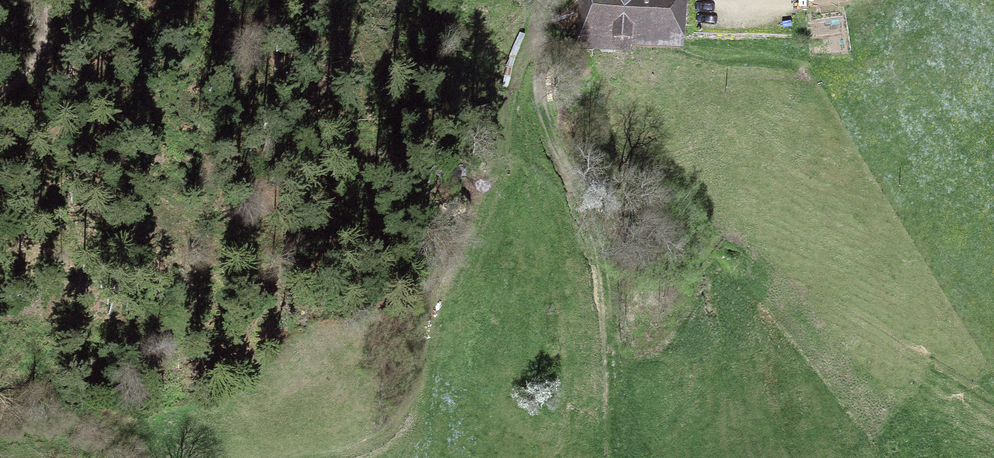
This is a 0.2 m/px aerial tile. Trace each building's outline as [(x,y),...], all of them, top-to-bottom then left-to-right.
[(512,9),(521,0),(502,0),(512,9)] [(670,36),(673,0),(580,0),(576,48),(614,51),(616,31),(670,36)]
